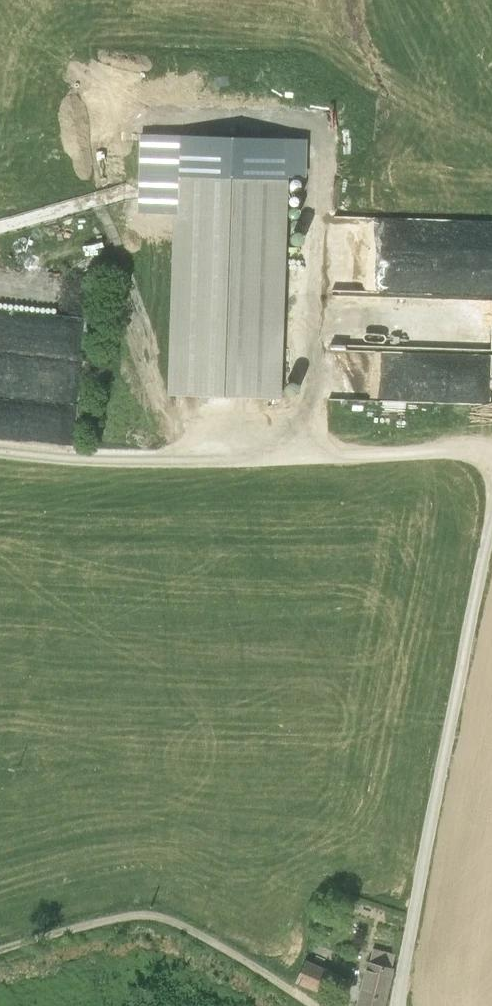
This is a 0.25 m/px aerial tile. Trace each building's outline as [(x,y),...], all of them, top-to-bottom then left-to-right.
[(175,171),(171,392),(215,393),(276,394),(276,392),(280,175),(175,171)] [(386,212),(385,285),(421,285),(422,258),(434,258),(434,242),(434,212),(386,212)] [(342,343),(418,344),(419,327),(380,326),(381,295),(343,294),(342,343)] [(70,310),(69,355),(83,356),(85,311),(70,310)] [(461,371),(491,372),(491,370),(491,343),(473,343),(472,362),(462,362),(461,371)] [(353,1005),(357,1005),(380,1005),(389,964),(393,949),(371,944),(368,958),(366,957),(353,1005)] [(304,956),(294,978),(343,999),(351,975),(304,956)]
